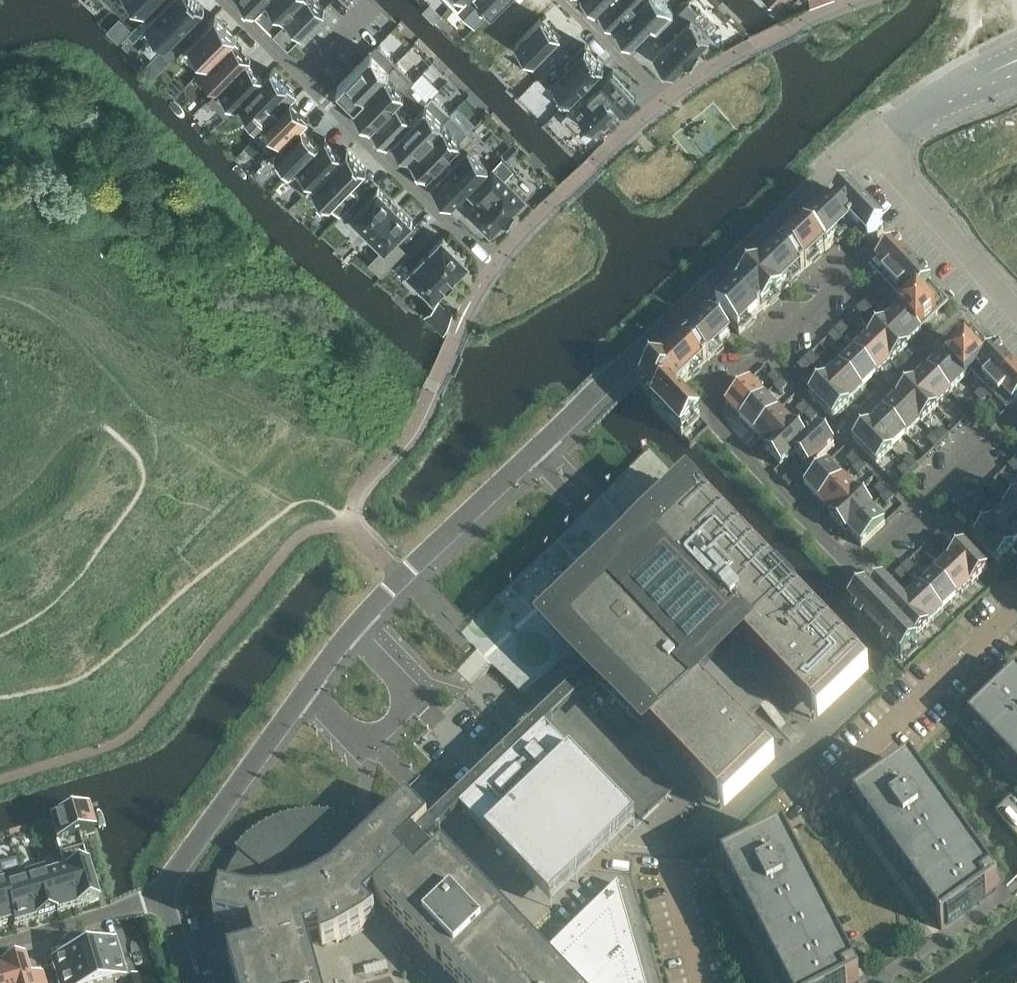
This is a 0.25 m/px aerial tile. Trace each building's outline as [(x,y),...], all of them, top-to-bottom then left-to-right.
[(132,21),(143,10),(144,11),(156,0),(111,0),(132,21)] [(197,0),(167,0),(145,22),(168,44),(162,50),(171,58),(176,54),(194,36),(185,27),(205,7),(197,0)] [(257,4),(275,22),(297,0),(261,0),(257,4)] [(272,25),(289,42),(325,7),(318,0),(297,0),(275,22),(272,25)] [(451,4),(451,5),(453,4),(475,25),(501,0),(455,0),(451,4)] [(485,23),(509,47),(540,15),(548,7),(541,0),(519,0),(510,9),(505,3),(485,23)] [(598,7),(615,24),(638,0),(605,0),(598,7)] [(615,24),(632,41),(651,21),(657,27),(674,10),(664,0),(638,0),(615,24)] [(668,39),(654,54),(673,73),(685,61),(687,63),(699,50),(697,48),(710,36),(692,18),(698,12),(688,1),(659,30),(668,39)] [(216,14),(189,41),(208,61),(209,61),(232,37),(233,38),(236,34),(216,14)] [(541,15),(515,42),(534,61),(560,34),(541,15)] [(208,61),(200,69),(201,70),(202,69),(219,87),(218,88),(219,88),(242,65),(242,66),(249,60),(252,56),(243,47),(233,38),(232,37),(209,61),(208,61)] [(378,44),(338,85),(355,102),(356,102),(396,62),(378,44)] [(555,60),(539,76),(546,84),(566,103),(605,63),(585,44),(563,67),(555,60)] [(219,88),(209,98),(226,115),(239,102),(239,101),(263,77),(265,76),(249,60),(242,66),(242,65),(219,88)] [(355,102),(353,105),(358,110),(371,123),(414,79),(396,62),(356,102),(355,102)] [(263,77),(239,101),(239,102),(265,127),(292,100),(297,95),(271,69),(265,76),(263,77)] [(608,69),(560,115),(580,136),(592,124),(599,132),(635,97),(608,69)] [(414,79),(371,123),(388,140),(428,99),(412,83),(414,80),(414,79)] [(428,99),(388,140),(388,141),(393,136),(410,153),(451,112),(433,95),(428,99)] [(265,127),(260,131),(278,148),(301,125),(302,125),(309,118),(299,108),(292,100),(265,127)] [(451,112),(410,153),(428,171),(468,130),(451,112)] [(278,148),(270,156),(289,174),(320,143),(319,143),(302,125),(301,125),(278,148)] [(462,154),(432,184),(452,204),(489,167),(470,148),(477,141),(467,132),(453,146),(462,154)] [(289,174),(288,176),(305,193),(311,186),(342,155),(343,154),(326,137),(319,143),(320,143),(289,174)] [(383,167),(364,149),(364,148),(356,141),(349,148),(369,167),(354,183),(363,192),(380,174),(386,179),(391,174),(383,167)] [(342,155),(311,186),(340,215),(360,195),(350,185),(367,168),(348,149),(343,154),(342,155)] [(493,167),(468,192),(479,203),(469,213),(490,234),(491,235),(492,234),(503,222),(505,223),(515,213),(513,212),(525,200),(526,199),(525,198),(505,178),(514,170),(502,158),(493,167)] [(377,189),(352,215),(385,248),(371,262),(381,273),(405,249),(395,239),(411,223),(413,222),(411,220),(411,221),(380,189),(378,188),(377,189)] [(848,194),(832,209),(850,228),(854,224),(871,243),(883,231),(848,194)] [(832,209),(809,231),(827,250),(850,228),(832,209)] [(806,228),(783,251),(803,271),(825,251),(827,250),(809,231),(806,228)] [(468,262),(444,238),(410,272),(435,296),(468,262)] [(894,243),(872,265),(884,278),(889,283),(913,262),(894,243)] [(783,251),(761,272),(781,292),(803,271),(783,251)] [(913,262),(889,283),(894,288),(907,302),(930,280),(913,262)] [(759,270),(738,290),(760,314),(782,293),(781,292),(761,272),(759,270)] [(884,278),(878,283),(882,286),(889,294),(894,288),(889,283),(884,278)] [(907,302),(900,309),(920,331),(949,303),(929,283),(931,281),(930,280),(907,302)] [(882,286),(875,293),(882,300),(889,294),(882,286)] [(738,290),(717,311),(739,334),(760,314),(738,290)] [(870,297),(864,303),(870,310),(871,312),(878,305),(870,297)] [(452,313),(439,300),(426,313),(444,330),(452,313)] [(864,303),(856,311),(862,317),(870,310),(864,303)] [(900,309),(885,323),(907,347),(922,333),(920,331),(900,309)] [(712,321),(687,344),(705,364),(730,340),(712,321)] [(885,323),(868,338),(891,363),(892,363),(908,348),(907,347),(885,323)] [(842,324),(835,331),(841,337),(849,330),(842,324)] [(974,330),(945,357),(966,379),(973,371),(996,350),(995,348),(993,350),(974,330)] [(835,331),(828,337),(836,345),(843,339),(841,337),(835,331)] [(868,338),(854,352),(876,376),(877,377),(891,363),(868,338)] [(687,344),(664,367),(682,386),(705,364),(687,344)] [(996,350),(973,371),(986,385),(991,390),(1013,368),(996,350)] [(854,352),(840,365),(863,389),(876,376),(854,352)] [(811,353),(805,360),(811,366),(812,368),(819,361),(811,353)] [(943,355),(929,370),(952,394),(957,390),(955,389),(966,379),(945,357),(943,355)] [(805,360),(797,367),(803,373),(811,366),(805,360)] [(661,364),(641,384),(656,400),(652,405),(682,436),(700,419),(675,393),(682,386),(664,367),(661,364)] [(840,365),(825,379),(848,404),(863,390),(863,389),(840,365)] [(991,390),(996,395),(1009,408),(1016,401),(1016,371),(1013,368),(991,390)] [(928,369),(913,383),(938,408),(952,394),(929,370),(928,369)] [(774,372),(768,378),(774,385),(781,379),(774,372)] [(774,385),(773,387),(780,394),(788,386),(781,379),(774,385)] [(825,379),(809,394),(833,420),(849,404),(848,404),(825,379)] [(749,382),(726,404),(740,419),(763,397),(749,382)] [(913,382),(896,398),(897,398),(921,423),(921,424),(938,408),(913,383),(913,382)] [(986,385),(981,390),(988,398),(991,401),(996,395),(991,390),(986,385)] [(981,390),(974,397),(981,404),(988,398),(981,390)] [(740,419),(739,419),(753,434),(777,411),(763,397),(740,419)] [(897,398),(883,413),(905,436),(906,437),(921,423),(897,398)] [(972,400),(965,407),(972,413),(978,407),(972,400)] [(804,403),(796,411),(803,418),(805,417),(811,411),(804,403)] [(964,405),(956,413),(964,420),(964,421),(972,413),(965,407),(964,405)] [(777,411),(753,434),(768,449),(791,426),(777,411)] [(811,411),(805,417),(811,424),(818,417),(811,411)] [(883,413),(870,426),(892,450),(905,436),(883,413)] [(869,425),(853,440),(877,466),(892,450),(870,426),(869,425)] [(768,449),(765,451),(781,467),(794,454),(793,452),(806,441),(791,426),(768,449)] [(806,441),(793,452),(794,454),(809,468),(834,444),(819,428),(806,441)] [(942,429),(936,435),(942,442),(949,435),(942,429)] [(934,433),(927,441),(935,449),(942,442),(936,435),(934,433)] [(462,633),(481,652),(476,656),(460,671),(474,687),(495,667),(553,727),(560,735),(623,800),(643,821),(688,777),(718,809),(719,809),(720,808),(726,814),(774,768),(768,762),(769,761),(738,729),(760,708),(781,687),(812,719),(814,719),(819,725),(867,679),(861,672),(862,671),(696,497),(695,498),(651,451),(603,496),(604,497),(595,506),(580,520),(471,624),(462,633)] [(853,454),(846,460),(853,468),(860,462),(853,454)] [(910,457),(902,464),(904,465),(910,472),(918,465),(910,457)] [(1008,467),(1016,475),(1016,473),(1016,463),(1014,460),(1008,467)] [(853,468),(852,469),(858,476),(866,468),(860,462),(853,468)] [(828,464),(804,486),(818,501),(842,479),(828,464)] [(904,465),(897,472),(904,478),(910,472),(904,465)] [(791,473),(782,481),(789,488),(797,480),(791,473)] [(818,501),(832,516),(856,493),(842,479),(818,501)] [(993,481),(985,489),(991,495),(999,488),(993,481)] [(881,484),(874,490),(882,497),(888,491),(881,484)] [(882,497),(880,499),(887,506),(895,498),(888,491),(882,497)] [(832,516),(830,518),(845,534),(848,532),(871,509),(856,493),(832,516)] [(978,495),(970,502),(977,509),(984,502),(978,495)] [(1003,509),(1016,524),(1016,496),(1003,509)] [(970,502),(964,509),(972,517),(978,511),(977,509),(970,502)] [(871,509),(848,532),(862,546),(885,524),(871,509)] [(990,522),(1013,546),(1016,543),(1016,524),(1003,509),(990,522)] [(990,522),(974,538),(998,563),(1014,547),(1013,546),(990,522)] [(938,533),(932,539),(938,546),(945,540),(938,533)] [(932,539),(924,547),(932,555),(939,548),(938,546),(932,539)] [(964,544),(948,560),(971,585),(972,585),(988,570),(964,544)] [(948,560),(933,574),(956,598),(957,599),(971,585),(948,560)] [(909,561),(902,568),(909,574),(915,568),(909,561)] [(902,568),(895,575),(902,583),(910,576),(909,574),(902,568)] [(933,574),(919,587),(943,611),(956,598),(933,574)] [(882,578),(868,592),(881,606),(871,615),(881,626),(906,602),(905,601),(882,578)] [(919,587),(905,601),(906,602),(929,626),(928,626),(943,612),(943,611),(919,587)] [(864,588),(849,604),(859,614),(855,617),(862,624),(865,621),(871,615),(881,606),(868,592),(864,588)] [(906,602),(881,626),(891,636),(901,627),(914,640),(929,626),(906,602)] [(891,636),(882,645),(889,652),(892,649),(901,659),(917,644),(914,640),(901,627),(891,636)] [(1016,672),(968,718),(1016,769),(1016,673),(1016,672)] [(546,733),(460,815),(550,910),(636,827),(546,733)] [(998,890),(910,767),(854,807),(942,930),(998,890)] [(434,884),(434,879),(435,873),(435,867),(434,861),(436,854),(432,850),(428,845),(429,840),(427,836),(424,832),(429,828),(408,806),(366,845),(345,837),(349,825),(335,821),(320,819),(305,820),(290,822),(276,827),(263,834),(251,843),(240,854),(232,866),(226,879),(225,880),(231,882),(228,895),(221,893),(214,923),(244,930),(251,930),(256,950),(229,958),(236,982),(320,982),(307,937),(319,934),(322,944),(335,939),(337,943),(364,927),(362,923),(372,916),(373,915),(366,907),(375,898),(377,900),(376,900),(396,921),(434,884)] [(87,809),(49,820),(55,840),(78,833),(79,836),(87,834),(95,832),(87,809)] [(78,833),(55,840),(61,860),(64,869),(87,863),(79,836),(78,833)] [(782,982),(859,982),(784,836),(723,868),(782,982)] [(61,860),(42,866),(56,914),(57,913),(57,914),(75,908),(64,869),(61,860)] [(87,863),(64,869),(75,908),(98,901),(99,901),(87,863)] [(42,866),(21,873),(35,920),(56,914),(42,866)] [(0,874),(0,877),(15,926),(35,920),(21,873),(21,872),(1,878),(0,874)] [(12,922),(14,926),(15,926),(0,877),(0,926),(12,922)] [(456,982),(645,982),(618,885),(543,957),(472,883),(414,940),(456,982)] [(83,949),(93,982),(114,982),(114,981),(127,977),(126,976),(115,940),(116,940),(115,939),(83,949)] [(51,958),(51,959),(58,982),(93,982),(83,949),(51,958)] [(0,965),(0,968),(5,982),(45,982),(41,973),(29,977),(23,958),(0,965)]
